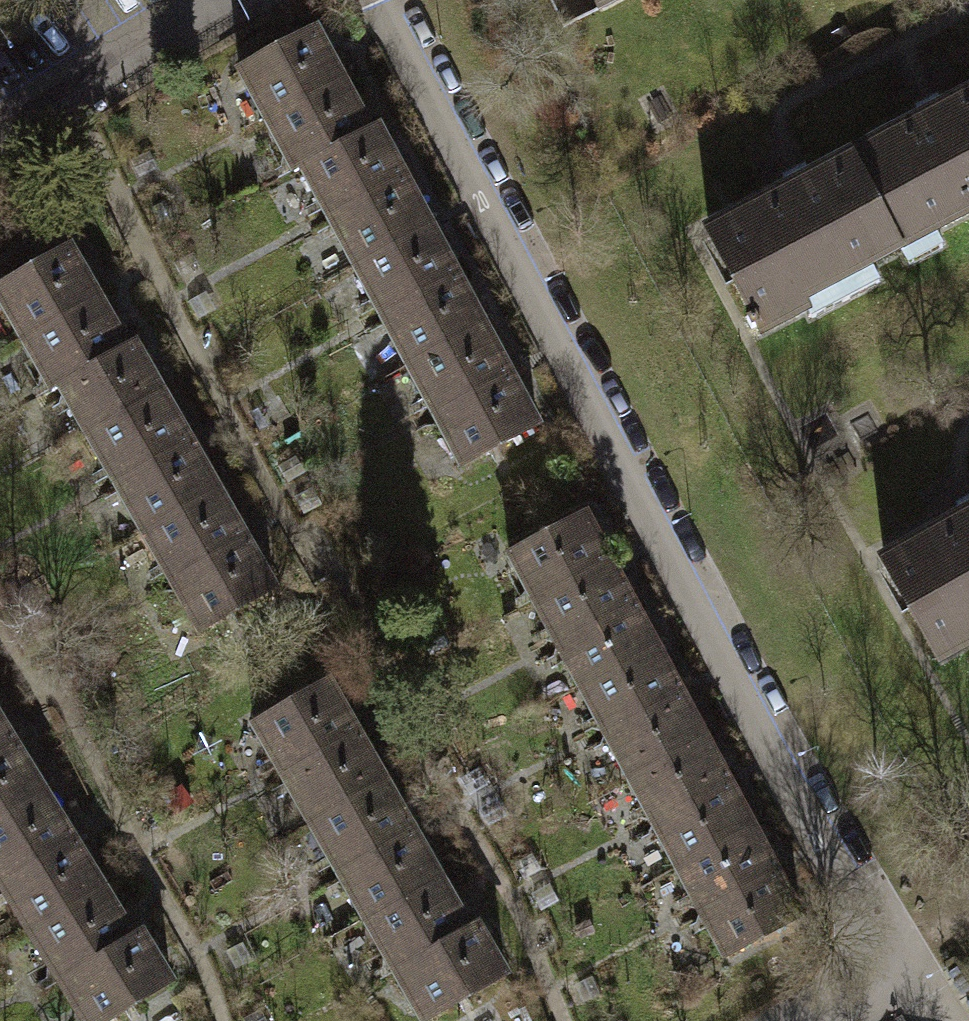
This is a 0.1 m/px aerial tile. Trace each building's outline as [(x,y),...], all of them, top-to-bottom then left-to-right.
[(267,120),(343,79),(315,28),(239,68),(267,120)] [(343,79),(267,120),(294,170),(302,166),(370,130),(343,79)] [(899,243),(928,228),(930,232),(968,212),(968,92),(852,153),(899,243)] [(329,216),(405,175),(378,125),(370,130),(302,166),(329,216)] [(899,243),(852,153),(708,228),(762,331),(808,307),(803,298),(901,247),(899,243)] [(405,175),(329,216),(355,265),(431,224),(405,175)] [(431,224),(355,265),(382,315),(458,275),(431,224)] [(99,298),(69,246),(0,285),(0,299),(24,341),(99,298)] [(408,364),(484,324),(458,275),(382,315),(408,364)] [(99,298),(24,341),(52,389),(59,385),(127,346),(99,298)] [(484,324),(408,364),(435,414),(511,374),(484,324)] [(88,435),(163,392),(134,342),(127,346),(59,385),(88,435)] [(511,374),(435,414),(462,465),(538,425),(511,374)] [(163,392),(88,435),(116,483),(191,440),(163,392)] [(144,532),(219,489),(191,440),(116,483),(144,532)] [(171,580),(246,537),(219,489),(144,532),(171,580)] [(884,557),(941,658),(968,643),(968,510),(884,557)] [(535,601),(610,560),(585,513),(509,553),(535,601)] [(246,537),(171,580),(201,631),(276,589),(246,537)] [(610,560),(535,601),(558,645),(634,605),(610,560)] [(582,688),(657,648),(634,605),(558,645),(582,688)] [(657,648),(582,688),(605,732),(681,692),(657,648)] [(283,775),(357,732),(327,680),(253,722),(283,775)] [(629,777),(705,736),(681,692),(605,732),(629,777)] [(15,744),(0,719),(0,754),(15,744)] [(357,732),(283,775),(310,823),(385,780),(357,732)] [(705,736),(629,777),(653,822),(729,781),(705,736)] [(45,791),(15,744),(0,754),(0,819),(45,791)] [(338,871),(413,829),(385,780),(310,823),(338,871)] [(677,865),(752,825),(729,781),(653,822),(677,865)] [(0,819),(0,883),(0,884),(74,839),(45,791),(0,819)] [(700,909),(776,869),(752,825),(677,865),(700,909)] [(366,920),(441,877),(413,829),(338,871),(366,920)] [(30,931),(103,887),(74,839),(0,884),(30,931)] [(776,869),(700,909),(725,956),(801,916),(776,869)] [(441,877),(366,920),(394,969),(401,965),(469,926),(441,877)] [(103,887),(30,931),(60,980),(66,976),(133,935),(103,887)] [(469,926),(401,965),(431,1017),(506,974),(476,922),(469,926)] [(66,976),(94,1020),(107,1020),(171,981),(140,930),(133,935),(66,976)]
